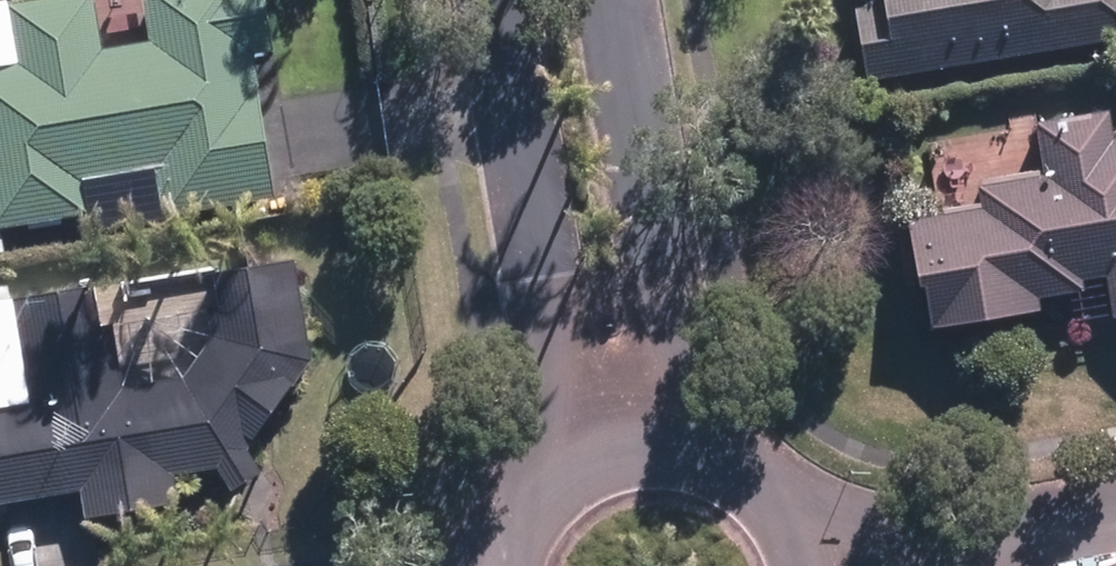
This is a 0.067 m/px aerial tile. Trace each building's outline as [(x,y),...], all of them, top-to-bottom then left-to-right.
[(0,64),(0,230),(89,218),(84,184),(157,174),(161,207),(278,191),(252,0),(145,0),(145,6),(98,13),(96,0),(13,0),(8,1),(16,62),(0,64)] [(879,1),(852,5),(863,82),(1115,45),(1115,0),(879,0),(879,1)] [(922,323),(1040,308),(1038,293),(1082,287),(1080,275),(1108,272),(1113,310),(1115,310),(1115,140),(1111,104),(930,129),(941,211),(908,215),(922,323)] [(105,283),(0,299),(0,499),(81,486),(85,516),(180,501),(176,474),(221,467),(236,488),(267,466),(251,444),(316,359),(300,255),(105,283)]
